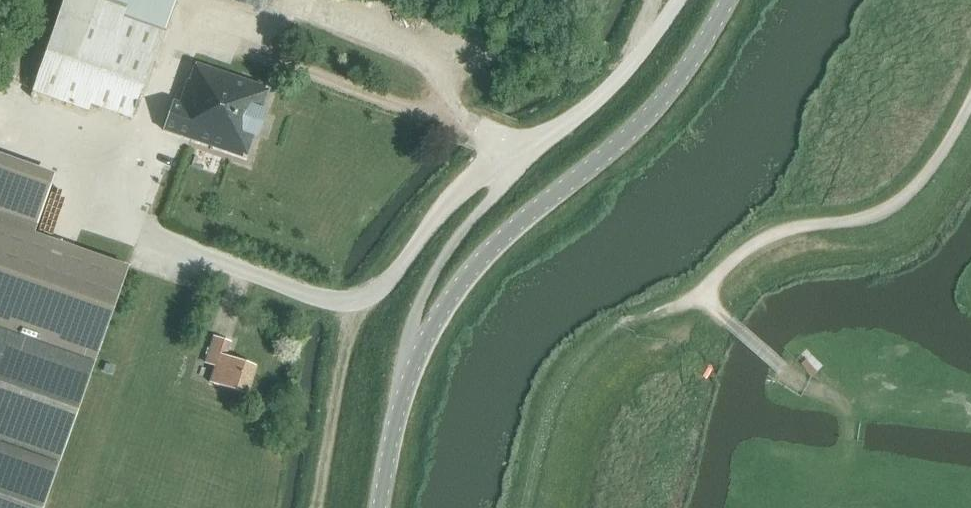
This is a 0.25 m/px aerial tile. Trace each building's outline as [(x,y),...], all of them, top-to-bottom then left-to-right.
[(33,92),(89,111),(91,106),(132,120),(176,0),(65,0),(51,41),(45,56),(39,54),(35,63),(42,65),(40,70),(33,92)] [(173,102),(163,131),(246,159),(254,135),(255,136),(263,114),(261,113),(269,89),(196,65),(190,81),(188,80),(180,105),(173,102)] [(17,162),(0,157),(0,210),(17,162)] [(58,464),(56,464),(57,462),(56,462),(91,363),(92,363),(93,361),(95,362),(128,267),(33,234),(0,223),(0,507),(43,507),(58,464)] [(210,383),(247,395),(256,368),(227,358),(231,344),(214,338),(205,365),(215,368),(210,383)]
